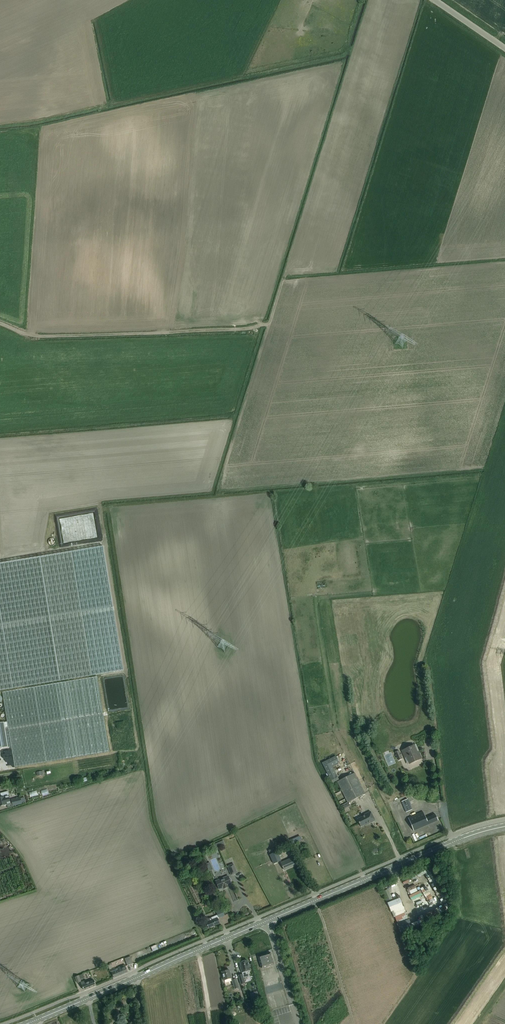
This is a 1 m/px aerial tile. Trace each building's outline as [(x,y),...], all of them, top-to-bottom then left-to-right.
[(92,676),(91,672),(72,552),(0,563),(0,690),(92,676)] [(11,746),(14,767),(19,766),(109,752),(97,677),(7,691),(2,692),(7,722),(4,722),(4,719),(0,720),(0,748),(11,746)] [(415,745),(412,746),(402,750),(405,758),(406,757),(409,764),(421,759),(418,751),(418,752),(415,745)] [(355,773),(337,782),(347,803),(365,794),(355,773)] [(339,780),(336,775),(330,778),(332,783),(339,780)] [(8,796),(8,792),(5,792),(0,793),(1,797),(0,798),(0,806),(1,806),(2,806),(10,803),(8,796)] [(20,797),(11,799),(13,806),(22,803),(20,797)] [(408,799),(401,802),(406,812),(413,809),(410,802),(409,802),(408,799)] [(364,814),(364,815),(357,819),(361,827),(365,825),(365,826),(375,821),(370,811),(364,814)] [(408,818),(413,831),(438,820),(435,814),(426,818),(423,812),(408,818)] [(223,840),(213,844),(215,849),(225,845),(223,840)] [(214,849),(203,852),(205,858),(210,856),(211,862),(217,860),(214,849)] [(277,852),(274,853),(270,854),(269,855),(274,864),(281,860),(277,852)] [(291,867),(296,865),(292,858),(281,863),(284,870),(288,868),(291,867)] [(215,861),(209,863),(213,874),(219,872),(215,861)] [(234,863),(227,866),(231,875),(237,873),(234,863)] [(231,884),(228,876),(215,881),(219,890),(223,888),(223,889),(229,887),(228,886),(231,884)] [(417,891),(417,889),(415,885),(407,888),(408,889),(407,890),(408,893),(409,893),(410,895),(417,891)] [(382,894),(386,903),(391,901),(387,892),(382,894)] [(394,911),(399,923),(409,919),(406,912),(405,910),(400,898),(387,903),(391,912),(394,911)] [(225,915),(222,910),(216,912),(219,918),(225,915)] [(220,923),(218,918),(212,920),(211,917),(205,920),(206,923),(208,928),(220,923)] [(399,923),(397,924),(400,932),(412,928),(411,926),(409,919),(399,923)] [(270,953),(258,956),(261,968),(274,965),(270,953)] [(133,963),(130,956),(125,959),(127,965),(133,963)] [(247,960),(240,962),(241,967),(240,968),(243,978),(249,976),(248,971),(250,970),(247,960)] [(127,972),(126,967),(124,965),(121,966),(121,965),(120,966),(120,967),(118,968),(118,969),(117,969),(117,971),(112,973),(114,978),(127,972)] [(263,969),(264,972),(262,973),(263,978),(274,975),(272,967),(263,969)] [(231,978),(230,975),(229,970),(222,972),(224,980),(231,978)] [(83,974),(75,977),(77,983),(81,982),(80,980),(84,978),(83,974)] [(94,982),(94,981),(94,980),(85,984),(84,981),(81,982),(84,990),(96,985),(95,983),(95,982),(94,982)] [(255,1018),(257,1022),(259,1021),(261,1023),(264,1022),(260,1015),(255,1018)]
